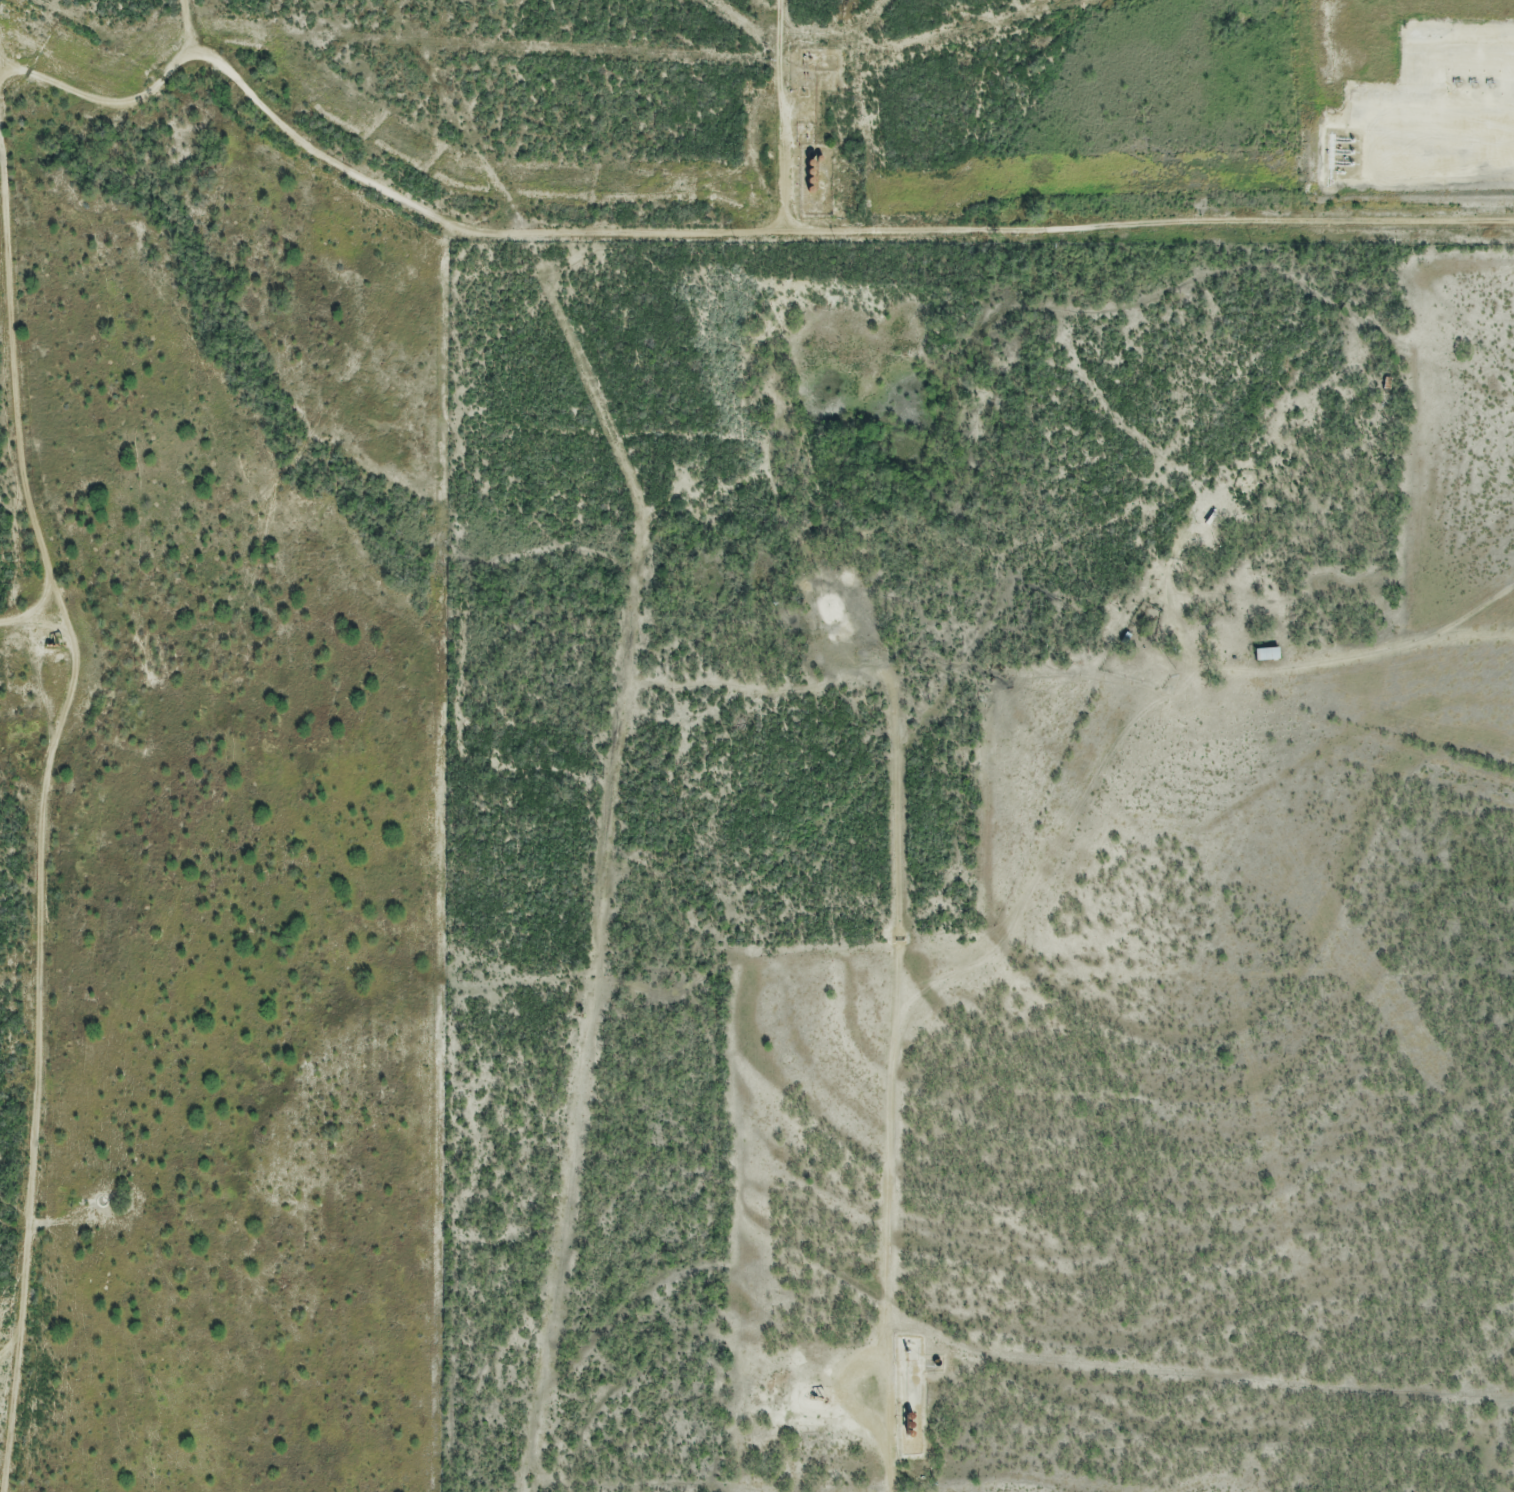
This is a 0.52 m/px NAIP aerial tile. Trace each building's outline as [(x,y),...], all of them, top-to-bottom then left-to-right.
[(1279,648),(1280,660),(1255,661),(1255,649),(1279,648)]
